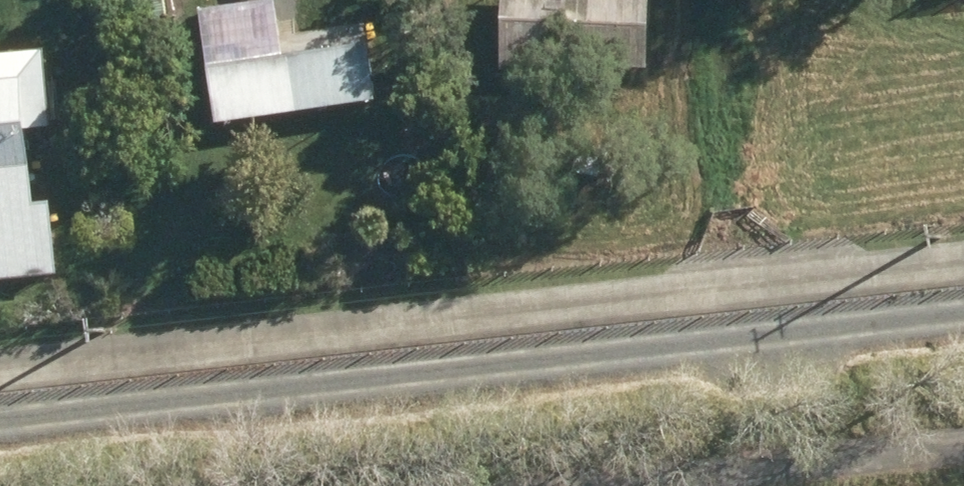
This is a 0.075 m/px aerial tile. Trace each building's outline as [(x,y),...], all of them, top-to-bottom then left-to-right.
[(204,1),(221,109),(374,89),(382,80),(375,29),(287,41),(282,0),(208,0),(204,1)] [(513,62),(659,67),(661,0),(514,0),(513,62)] [(53,275),(45,207),(28,209),(18,137),(50,131),(39,51),(0,56),(0,282),(53,275)]
